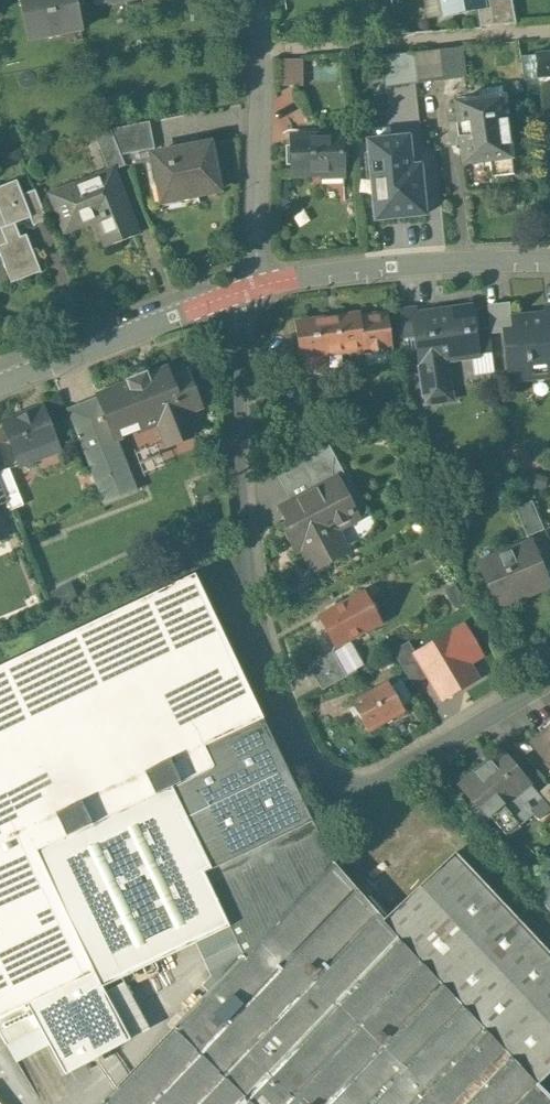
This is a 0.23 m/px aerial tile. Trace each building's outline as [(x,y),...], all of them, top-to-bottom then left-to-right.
[(28,39),(81,28),(76,0),(21,0),(28,39)] [(442,16),(477,10),(486,8),(484,0),(439,0),(442,16)] [(486,8),(477,10),(480,26),(515,23),(511,0),(484,0),(486,8)] [(461,48),(411,53),(414,81),(464,74),(461,48)] [(534,53),(536,78),(549,77),(549,52),(534,53)] [(411,53),(380,55),(384,85),(414,81),(411,53)] [(304,60),(281,60),(281,85),(304,85),(304,60)] [(486,88),(487,99),(503,97),(501,87),(486,88)] [(487,99),(455,103),(462,163),(489,160),(491,177),(513,174),(503,97),(487,99)] [(148,121),(110,129),(120,154),(154,148),(148,121)] [(110,129),(93,133),(107,167),(123,160),(120,154),(110,129)] [(342,134),(290,135),(291,175),(321,174),(321,172),(343,172),(342,134)] [(407,137),(368,141),(368,143),(374,142),(378,190),(373,191),(374,207),(375,219),(424,214),(419,166),(410,166),(407,137)] [(209,143),(153,155),(161,197),(194,190),(195,194),(219,190),(209,143)] [(112,171),(51,194),(65,230),(95,218),(105,243),(136,231),(123,198),(124,198),(118,183),(117,183),(112,171)] [(0,186),(0,253),(12,283),(41,271),(26,233),(20,236),(15,223),(30,217),(32,216),(23,194),(17,179),(0,186)] [(46,220),(34,189),(23,194),(32,216),(30,217),(33,225),(46,220)] [(362,209),(374,207),(373,191),(360,192),(362,209)] [(502,330),(508,380),(549,376),(548,369),(549,369),(549,306),(543,306),(544,314),(510,318),(511,329),(502,330)] [(414,316),(416,316),(414,308),(399,309),(403,338),(417,337),(414,316)] [(416,316),(414,316),(417,337),(426,402),(450,399),(444,360),(476,355),(470,308),(416,316)] [(386,313),(358,317),(362,348),(363,351),(391,347),(386,313)] [(362,348),(358,317),(357,314),(296,322),(304,374),(326,371),(323,354),(362,348)] [(166,369),(147,377),(146,374),(127,381),(128,384),(98,396),(108,419),(113,433),(115,432),(117,438),(158,422),(167,445),(194,435),(185,412),(199,406),(186,373),(170,379),(166,369)] [(271,388),(256,386),(254,411),(270,412),(271,388)] [(99,396),(66,409),(77,437),(90,431),(89,427),(108,419),(99,396)] [(42,407),(4,421),(19,464),(36,458),(33,450),(54,442),(42,407)] [(108,419),(89,427),(90,431),(77,437),(102,503),(104,502),(104,501),(135,489),(136,489),(117,439),(117,438),(115,432),(113,433),(108,419)] [(328,444),(275,472),(291,501),(310,491),(311,493),(333,481),(344,475),(328,444)] [(8,469),(0,472),(0,483),(8,502),(11,506),(22,501),(8,469)] [(310,491),(291,501),(281,507),(290,524),(284,527),(296,549),(302,546),(314,569),(346,552),(334,529),(354,519),(333,481),(311,493),(310,491)] [(515,508),(527,536),(543,529),(532,501),(515,508)] [(530,542),(480,563),(498,605),(548,585),(530,542)] [(27,1004),(93,974),(84,956),(36,850),(163,790),(202,872),(209,869),(171,787),(212,767),(204,746),(262,718),(193,574),(0,665),(0,1016),(27,1004)] [(363,594),(320,617),(335,644),(378,621),(363,594)] [(463,625),(414,654),(441,699),(477,678),(462,654),(475,646),(463,625)] [(408,641),(392,651),(399,662),(415,653),(408,641)] [(332,651),(307,665),(321,690),(346,676),(332,651)] [(387,682),(352,703),(368,730),(403,710),(387,682)] [(331,862),(262,718),(204,746),(212,767),(171,787),(209,869),(202,872),(213,898),(223,920),(227,918),(230,926),(243,955),(331,862)] [(533,742),(548,760),(549,758),(549,727),(533,742)] [(529,812),(527,809),(530,808),(527,802),(524,803),(518,792),(528,783),(501,751),(460,785),(488,817),(490,815),(505,833),(529,812)] [(537,793),(549,809),(549,785),(548,783),(537,793)] [(36,850),(84,956),(95,951),(213,898),(202,872),(163,790),(36,850)] [(382,919),(538,1083),(549,1071),(549,953),(454,851),(382,919)] [(243,955),(100,1103),(549,1103),(549,1095),(538,1083),(382,919),(331,862),(243,955)] [(223,920),(213,898),(95,951),(107,974),(223,920)] [(93,974),(100,987),(230,926),(227,918),(223,920),(107,974),(95,951),(84,956),(93,974)] [(100,987),(93,974),(27,1004),(38,1025),(65,1074),(130,1038),(100,987)] [(38,1025),(27,1004),(0,1016),(0,1034),(5,1043),(38,1025)]
